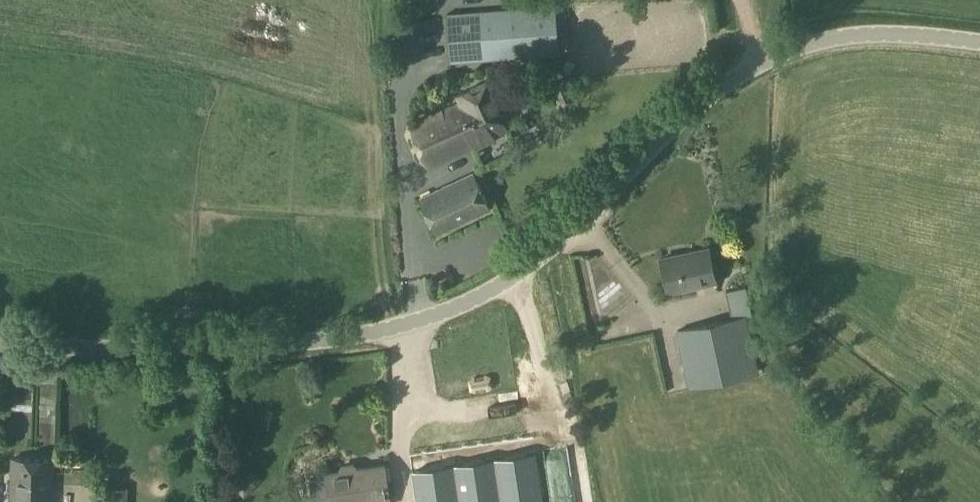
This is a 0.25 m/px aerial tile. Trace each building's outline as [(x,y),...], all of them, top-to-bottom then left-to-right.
[(446,13),(450,63),(572,54),(565,3),(446,13)] [(564,104),(573,100),(564,80),(555,84),(564,104)] [(411,127),(428,169),(509,131),(486,82),(457,96),(460,104),(411,127)] [(436,236),(492,210),(475,172),(420,199),(436,236)] [(662,259),(668,291),(717,281),(710,250),(662,259)] [(723,311),(738,309),(734,281),(719,283),(723,311)] [(595,322),(589,290),(579,292),(586,324),(595,322)] [(677,330),(690,388),(759,372),(748,314),(677,330)] [(413,471),(417,501),(538,501),(531,455),(413,471)] [(55,459),(12,457),(11,501),(54,501),(55,459)] [(326,477),(309,479),(312,501),(390,501),(385,463),(356,467),(356,465),(353,463),(343,464),(340,467),(341,469),(325,471),(326,477)] [(130,487),(107,486),(107,501),(129,501),(130,487)]
